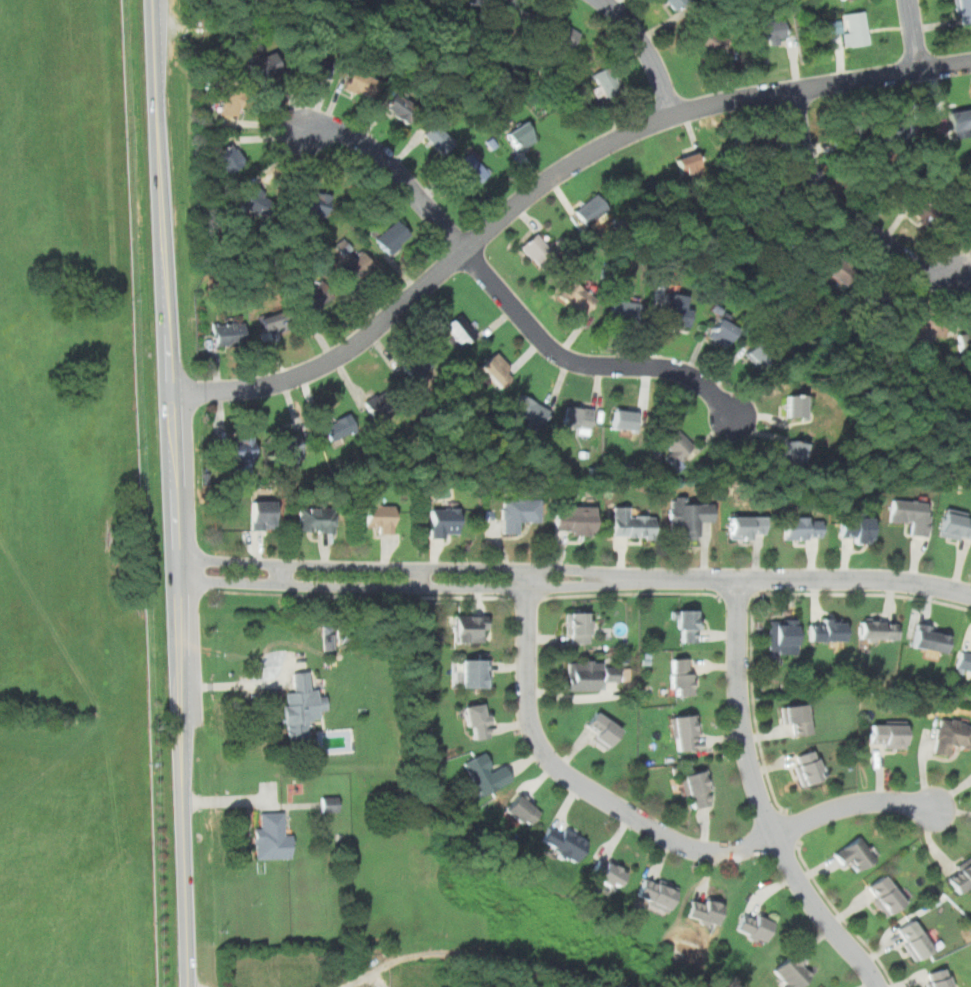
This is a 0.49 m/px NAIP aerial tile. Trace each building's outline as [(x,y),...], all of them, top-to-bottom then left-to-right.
[(476,9),(480,0),(456,0),(476,9)] [(675,11),(689,0),(666,0),(675,11)] [(970,23),(970,0),(957,0),(959,24),(970,23)] [(844,47),(869,44),(864,11),(828,16),(830,35),(842,34),(844,47)] [(581,32),(553,15),(542,32),(571,49),(581,32)] [(752,42),(796,41),(795,15),(751,16),(752,42)] [(729,37),(701,26),(693,45),(721,56),(729,37)] [(255,82),(282,71),(273,51),(247,62),(255,82)] [(335,58),(304,55),(302,74),(333,77),(335,58)] [(622,89),(608,63),(592,72),(599,86),(594,88),(600,100),(622,89)] [(371,98),(380,82),(354,68),(346,84),(371,98)] [(243,96),(225,91),(218,117),(236,122),(243,96)] [(384,107),(406,124),(419,108),(396,91),(384,107)] [(970,109),(931,114),(934,138),(970,132),(970,117),(970,109)] [(913,135),(911,116),(880,119),(882,138),(913,135)] [(860,119),(836,123),(839,142),(863,138),(860,119)] [(518,152),(537,139),(524,120),(506,133),(518,152)] [(455,144),(438,122),(423,133),(441,155),(455,144)] [(751,164),(768,152),(752,130),(736,142),(751,164)] [(246,162),(231,142),(214,154),(228,174),(246,162)] [(682,178),(704,172),(698,150),(676,156),(682,178)] [(455,165),(474,187),(489,173),(470,152),(455,165)] [(241,206),(265,215),(273,195),(249,186),(241,206)] [(330,194),(302,190),(298,211),(326,215),(330,194)] [(610,209),(597,192),(575,210),(588,227),(610,209)] [(903,205),(925,224),(936,211),(914,192),(903,205)] [(970,223),(970,197),(962,219),(970,223)] [(376,239),(391,256),(412,237),(397,220),(376,239)] [(555,251),(536,231),(520,246),(539,267),(555,251)] [(374,264),(362,250),(341,268),(352,282),(374,264)] [(821,269),(842,284),(854,269),(832,253),(821,269)] [(560,297),(585,315),(598,296),(573,279),(560,297)] [(333,297),(323,281),(298,296),(309,312),(333,297)] [(691,298),(666,293),(660,324),(685,329),(691,298)] [(609,319),(638,322),(640,301),(611,298),(609,319)] [(260,315),(262,333),(288,330),(285,311),(260,315)] [(477,336),(460,313),(444,325),(462,348),(477,336)] [(929,343),(938,326),(914,313),(904,330),(929,343)] [(707,337),(727,348),(738,328),(719,317),(707,337)] [(213,323),(213,345),(244,345),(244,323),(213,323)] [(959,351),(970,350),(970,332),(957,334),(959,351)] [(744,353),(762,370),(773,357),(755,341),(744,353)] [(432,363),(419,349),(401,365),(415,380),(432,363)] [(479,365),(500,388),(516,374),(495,351),(479,365)] [(376,421),(392,410),(379,391),(363,402),(376,421)] [(550,410),(520,392),(509,410),(539,429),(550,410)] [(805,393),(786,393),(786,421),(805,421),(805,393)] [(561,429),(590,435),(595,409),(566,404),(561,429)] [(637,409),(613,409),(612,430),(636,431),(637,409)] [(323,425),(332,443),(357,430),(348,413),(323,425)] [(659,439),(670,450),(664,456),(675,467),(695,446),(674,425),(659,439)] [(278,434),(282,462),(303,459),(298,430),(278,434)] [(247,467),(247,459),(256,459),(255,438),(228,438),(228,468),(247,467)] [(807,444),(785,439),(780,462),(802,467),(807,444)] [(690,504),(690,496),(670,496),(669,538),(700,538),(700,521),(713,521),(713,504),(690,504)] [(502,533),(520,533),(520,522),(540,522),(540,497),(501,498),(502,533)] [(377,526),(377,533),(393,533),(394,506),(382,506),(382,499),(367,499),(367,525),(377,526)] [(890,521),(910,522),(909,534),(927,536),(930,502),(891,499),(890,521)] [(555,500),(555,534),(594,534),(594,506),(571,505),(571,500),(555,500)] [(251,530),(274,530),(274,502),(251,502),(251,530)] [(298,532),(334,532),(334,506),(298,506),(298,532)] [(632,516),(632,507),(614,506),(613,537),(654,538),(654,516),(632,516)] [(430,538),(458,538),(458,508),(430,508),(430,538)] [(944,509),(939,535),(970,541),(970,514),(944,509)] [(872,541),(872,513),(852,513),(852,521),(841,521),(841,541),(872,541)] [(729,538),(765,538),(765,516),(729,516),(729,538)] [(784,539),(820,539),(820,518),(784,518),(784,539)] [(697,610),(677,610),(677,642),(697,642),(697,610)] [(567,644),(589,644),(589,611),(567,611),(567,644)] [(455,641),(485,641),(485,615),(455,615),(455,641)] [(844,617),(819,617),(819,625),(809,625),(809,640),(844,640),(844,617)] [(896,618),(860,618),(860,641),(896,641),(896,618)] [(797,654),(797,620),(768,620),(768,654),(797,654)] [(912,646),(943,653),(948,629),(917,623),(912,646)] [(959,652),(956,669),(970,671),(970,654),(959,652)] [(671,695),(693,695),(693,657),(671,657),(671,695)] [(488,687),(488,658),(462,658),(462,687),(488,687)] [(605,690),(605,681),(618,681),(618,661),(566,661),(566,690),(605,690)] [(309,737),(307,716),(327,714),(325,692),(311,692),(309,671),(293,672),(294,693),(285,693),(288,739),(309,737)] [(468,739),(489,737),(486,703),(465,705),(468,739)] [(810,733),(806,703),(785,705),(789,736),(810,733)] [(607,749),(622,727),(597,710),(588,724),(596,730),(591,738),(607,749)] [(696,714),(672,716),(676,751),(700,748),(696,714)] [(940,717),(932,752),(950,756),(952,746),(970,750),(970,724),(940,717)] [(905,720),(871,720),(871,747),(905,747),(905,720)] [(801,784),(822,779),(814,750),(794,756),(801,784)] [(510,781),(502,765),(492,770),(484,753),(464,763),(480,795),(510,781)] [(714,803),(706,770),(681,776),(689,809),(714,803)] [(504,810),(526,828),(541,810),(519,792),(504,810)] [(339,796),(322,796),(322,811),(339,811),(339,796)] [(293,858),(293,833),(282,833),(282,812),(262,812),(262,825),(253,825),(253,859),(293,858)] [(553,822),(539,841),(573,865),(586,845),(553,822)] [(835,853),(845,868),(852,864),(857,872),(876,859),(860,836),(835,853)] [(589,874),(616,889),(627,869),(601,854),(589,874)] [(970,887),(970,856),(944,875),(958,896),(970,887)] [(865,889),(886,917),(907,900),(887,873),(865,889)] [(677,887),(644,875),(635,901),(667,913),(677,887)] [(686,920),(716,927),(722,903),(692,895),(686,920)] [(752,919),(743,915),(735,932),(763,944),(774,919),(755,911),(752,919)] [(916,961),(934,949),(913,919),(896,931),(916,961)] [(808,963),(796,949),(770,973),(783,986),(796,986),(808,976),(802,969),(808,963)] [(947,967),(925,974),(929,986),(953,986),(947,967)]
